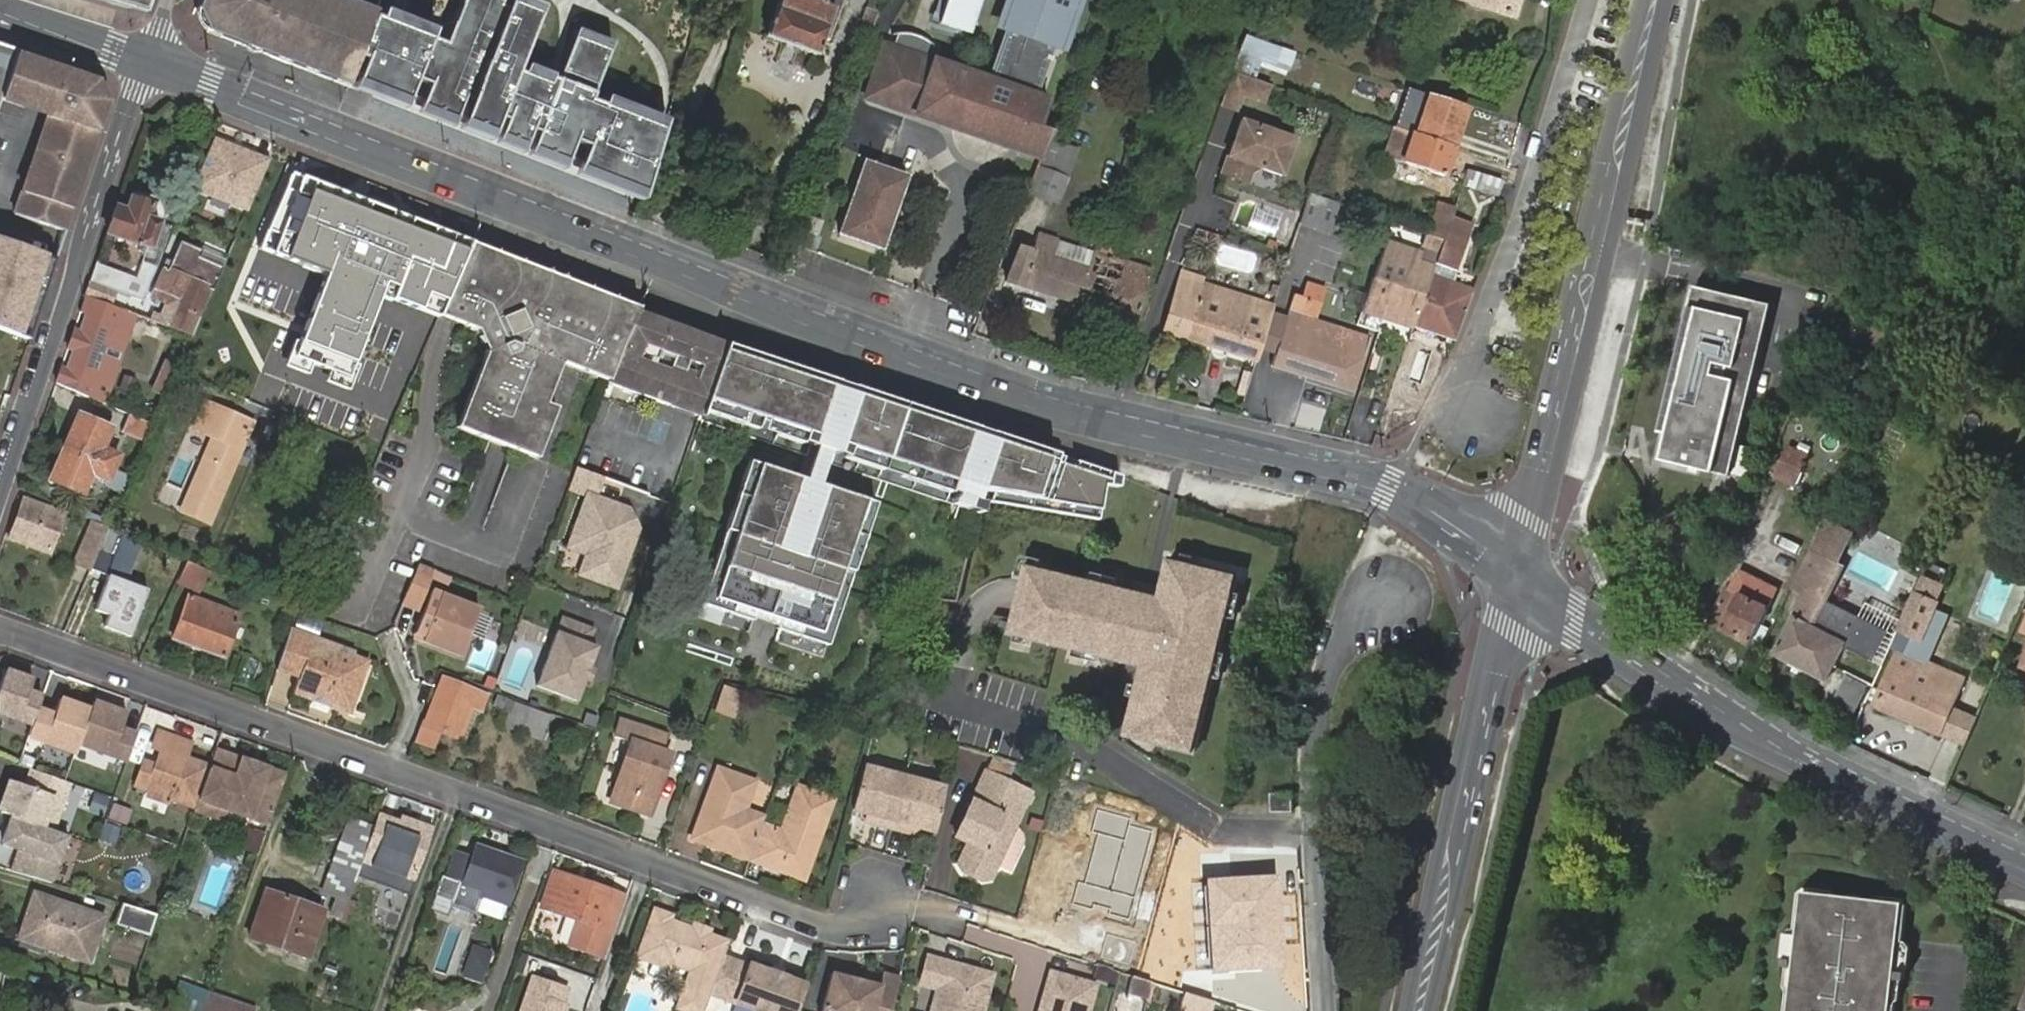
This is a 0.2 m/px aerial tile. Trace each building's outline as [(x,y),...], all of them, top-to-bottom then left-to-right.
[(200,9),(214,29),(351,85),(363,55),(380,13),(381,9),(360,0),(202,0),(200,9)] [(380,13),(363,55),(369,58),(357,86),(368,90),(646,198),(666,128),(608,105),(594,99),(614,50),(580,36),(562,79),(554,76),(552,82),(528,73),(522,70),(545,13),(515,0),(512,6),(506,4),(508,0),(467,0),(454,32),(409,13),(405,23),(396,19),(386,16),(380,13)] [(515,0),(545,13),(548,5),(536,0),(515,0)] [(767,35),(825,57),(829,45),(820,42),(823,35),(829,37),(839,11),(844,12),(849,0),(780,0),(767,35)] [(1041,156),(1048,138),(1054,122),(1045,118),(1051,101),(1035,95),(1050,49),(1058,52),(1076,0),(1008,0),(998,30),(1002,32),(986,78),(887,44),(868,95),(1041,156)] [(937,24),(967,34),(979,0),(945,0),(937,24)] [(1471,1),(1470,2),(1517,17),(1522,0),(1468,0),(1471,1)] [(390,6),(386,16),(396,19),(405,23),(409,13),(399,9),(390,6)] [(869,10),(861,32),(869,35),(877,12),(869,10)] [(583,28),(580,36),(614,50),(617,42),(583,28)] [(1235,67),(1287,79),(1294,47),(1243,35),(1235,67)] [(12,70),(17,54),(0,49),(0,66),(12,70)] [(101,78),(19,50),(17,54),(12,70),(2,99),(46,115),(13,213),(67,232),(93,155),(112,99),(101,78)] [(532,65),(528,73),(552,82),(554,76),(555,74),(532,65)] [(2,99),(12,70),(0,66),(0,106),(2,99)] [(1255,79),(1234,72),(1223,104),(1236,108),(1242,93),(1250,95),(1255,79)] [(1268,84),(1255,79),(1250,95),(1263,99),(1268,84)] [(1468,105),(1430,92),(1429,96),(1467,108),(1468,105)] [(612,96),(608,105),(666,128),(669,119),(612,96)] [(1467,108),(1429,96),(1417,133),(1455,146),(1467,108)] [(1240,117),(1221,168),(1247,177),(1250,168),(1258,164),(1281,173),(1294,137),(1240,117)] [(1417,133),(1396,126),(1386,157),(1445,176),(1455,146),(1417,133)] [(271,158),(214,135),(192,190),(248,213),(271,158)] [(1048,138),(1027,195),(1057,206),(1078,149),(1048,138)] [(867,161),(841,232),(884,248),(909,176),(867,161)] [(1501,195),(1506,178),(1497,175),(1470,167),(1464,183),(1501,195)] [(473,240),(290,168),(259,246),(326,272),(294,351),(350,373),(381,295),(442,319),(473,240)] [(1341,201),(1314,191),(1303,220),(1331,231),(1341,201)] [(129,211),(118,207),(109,233),(142,244),(140,250),(147,253),(150,246),(152,247),(161,222),(149,218),(153,205),(133,198),(129,211)] [(1456,339),(1478,281),(1458,275),(1460,270),(1458,269),(1474,223),(1453,216),(1433,275),(1416,325),(1456,339)] [(1010,280),(1082,303),(1099,251),(1040,233),(1034,250),(1021,246),(1010,280)] [(1119,238),(1105,233),(1099,251),(1082,303),(1138,321),(1154,269),(1113,256),(1119,238)] [(0,237),(0,326),(31,337),(59,258),(0,237)] [(564,366),(611,385),(641,309),(568,280),(559,289),(556,297),(549,295),(552,286),(551,273),(483,245),(473,240),(442,319),(450,320),(476,330),(488,350),(457,428),(501,445),(539,460),(559,409),(549,405),(564,366)] [(156,298),(179,308),(174,318),(167,316),(168,314),(156,309),(152,319),(194,335),(203,315),(198,313),(210,286),(215,289),(226,266),(201,256),(204,249),(183,241),(171,269),(169,268),(156,298)] [(226,266),(229,259),(204,249),(201,256),(226,266)] [(1380,312),(1416,325),(1433,275),(1383,258),(1378,277),(1390,281),(1380,312)] [(99,263),(93,281),(145,301),(160,267),(144,261),(139,277),(99,263)] [(1167,330),(1186,336),(1202,282),(1190,278),(1193,270),(1187,269),(1185,276),(1167,330)] [(1190,278),(1202,282),(1205,274),(1193,270),(1190,278)] [(1367,307),(1380,312),(1390,281),(1378,277),(1367,307)] [(140,314),(145,301),(93,281),(88,295),(122,307),(131,310),(140,314)] [(1186,336),(1258,360),(1275,305),(1204,283),(1202,282),(1186,336)] [(1309,282),(1305,296),(1296,293),(1273,364),(1356,391),(1373,336),(1316,318),(1321,301),(1326,288),(1309,282)] [(1662,459),(1731,476),(1772,304),(1694,286),(1659,431),(1668,433),(1662,459)] [(71,346),(75,348),(69,366),(65,365),(59,381),(106,403),(140,314),(131,310),(122,307),(88,295),(83,309),(88,311),(82,329),(77,327),(71,346)] [(641,309),(611,385),(677,405),(702,336),(641,309)] [(704,406),(727,345),(702,336),(677,405),(701,414),(704,406)] [(862,390),(727,345),(704,406),(814,443),(831,449),(985,500),(1034,508),(1099,519),(1105,483),(1113,484),(1115,476),(1050,454),(904,405),(862,390)] [(165,359),(154,389),(167,394),(178,364),(165,359)] [(215,522),(257,420),(205,398),(194,424),(214,432),(182,509),(215,522)] [(402,410),(394,425),(404,429),(411,413),(402,410)] [(80,415),(68,444),(100,458),(105,447),(112,429),(80,415)] [(155,425),(130,415),(122,433),(147,443),(155,425)] [(1790,443),(1778,471),(1797,479),(1810,451),(1790,443)] [(100,458),(68,444),(54,479),(86,492),(92,478),(100,458)] [(1738,472),(1747,474),(1752,446),(1743,445),(1738,472)] [(122,454),(105,447),(100,458),(92,478),(110,484),(122,454)] [(761,461),(749,457),(701,602),(828,644),(876,499),(867,496),(821,481),(804,475),(761,461)] [(634,511),(592,494),(575,539),(593,546),(590,555),(582,575),(619,590),(642,531),(634,527),(637,519),(634,511)] [(26,496),(11,538),(51,552),(62,521),(66,511),(26,496)] [(76,561),(93,568),(100,551),(111,526),(93,518),(76,561)] [(1808,563),(1818,567),(1838,577),(1845,562),(1843,561),(1856,531),(1829,519),(1808,563)] [(152,544),(125,532),(111,526),(100,551),(115,557),(143,568),(152,544)] [(593,546),(575,539),(571,548),(590,555),(593,546)] [(1135,588),(1027,560),(1010,629),(1143,663),(1129,718),(1153,724),(1152,732),(1200,745),(1241,577),(1169,557),(1160,595),(1157,605),(1132,598),(1135,588)] [(191,564),(183,582),(210,594),(218,576),(191,564)] [(421,612),(437,571),(423,567),(404,605),(421,612)] [(1838,577),(1818,567),(1777,653),(1833,679),(1868,606),(1833,589),(1838,577)] [(110,573),(98,610),(136,623),(142,606),(147,591),(149,587),(110,573)] [(1754,641),(1780,588),(1747,573),(1739,577),(1733,589),(1729,587),(1712,622),(1754,641)] [(1132,598),(1157,605),(1160,595),(1135,588),(1132,598)] [(154,610),(160,595),(147,591),(142,606),(154,610)] [(429,636),(426,642),(462,656),(481,608),(435,591),(419,632),(429,636)] [(1940,602),(1916,591),(1900,627),(1936,643),(1941,632),(1943,633),(1951,613),(1938,607),(1940,602)] [(191,594),(175,636),(226,655),(242,611),(191,594)] [(597,628),(564,616),(539,685),(579,700),(599,645),(592,643),(597,628)] [(302,670),(301,675),(294,690),(316,699),(319,691),(328,695),(325,702),(352,712),(368,669),(353,662),(316,647),(319,636),(296,627),(282,662),(302,670)] [(416,638),(426,642),(429,636),(419,632),(416,638)] [(1902,651),(1878,706),(1943,735),(1955,707),(1968,679),(1902,651)] [(357,652),(353,662),(368,669),(373,657),(357,652)] [(282,662),(280,667),(301,675),(302,670),(282,662)] [(43,695),(30,690),(34,679),(7,669),(0,689),(0,711),(34,722),(39,707),(43,695)] [(445,676),(423,740),(438,745),(444,731),(460,737),(472,706),(483,710),(489,693),(445,676)] [(727,689),(720,712),(736,718),(744,694),(727,689)] [(319,691),(316,699),(325,702),(328,695),(319,691)] [(554,715),(499,694),(495,707),(511,713),(506,726),(544,741),(554,715)] [(56,713),(39,707),(34,722),(29,734),(77,751),(80,742),(92,708),(61,697),(56,713)] [(80,742),(127,759),(136,732),(121,727),(127,712),(95,700),(92,708),(80,742)] [(1955,707),(1943,735),(1967,745),(1979,717),(1955,707)] [(191,738),(195,727),(167,717),(164,728),(191,738)] [(1153,724),(1129,718),(1128,725),(1152,732),(1153,724)] [(636,741),(630,757),(634,759),(630,770),(626,770),(616,799),(654,812),(674,752),(666,749),(671,734),(627,719),(621,734),(636,741)] [(197,804),(208,774),(211,765),(187,755),(192,741),(160,730),(155,744),(164,747),(158,763),(157,768),(143,764),(137,783),(150,787),(170,795),(197,804)] [(288,775),(216,748),(211,765),(208,774),(197,804),(196,806),(220,815),(231,811),(232,809),(271,823),(288,775)] [(634,759),(630,757),(626,770),(630,770),(634,759)] [(157,768),(158,763),(146,759),(143,764),(157,768)] [(907,770),(869,760),(858,804),(880,809),(878,816),(895,820),(907,770)] [(696,836),(753,855),(765,820),(768,814),(747,807),(758,778),(723,766),(709,802),(713,804),(711,810),(707,808),(696,836)] [(71,782),(33,768),(27,785),(11,779),(2,805),(4,811),(14,814),(54,829),(71,782)] [(951,781),(907,770),(895,820),(911,824),(913,817),(941,824),(951,781)] [(1034,792),(989,772),(959,837),(972,843),(963,864),(967,872),(986,881),(993,878),(999,865),(994,857),(1004,837),(1011,840),(1034,792)] [(765,820),(753,855),(806,875),(836,796),(802,784),(786,827),(765,820)] [(168,801),(170,795),(150,787),(147,795),(168,801)] [(1293,792),(1272,792),(1272,808),(1293,808),(1293,792)] [(109,818),(125,823),(130,808),(113,804),(109,818)] [(1131,818),(1097,809),(1091,831),(1098,833),(1085,882),(1078,880),(1071,904),(1091,909),(1093,900),(1113,906),(1110,913),(1129,918),(1152,833),(1129,826),(1131,818)] [(403,815),(381,810),(375,826),(371,838),(357,881),(372,886),(375,878),(411,890),(419,868),(434,827),(403,815)] [(54,829),(14,814),(5,840),(7,844),(20,849),(13,871),(52,882),(69,834),(54,829)] [(371,838),(375,826),(353,819),(327,890),(350,899),(357,881),(371,838)] [(248,828),(245,851),(261,853),(264,830),(248,828)] [(437,893),(452,899),(459,879),(483,888),(481,895),(507,903),(524,859),(478,843),(474,858),(457,852),(448,875),(444,874),(437,893)] [(593,890),(596,883),(557,869),(544,905),(600,924),(591,950),(608,957),(623,916),(606,909),(611,896),(593,890)] [(1278,875),(1206,879),(1212,971),(1284,966),(1278,875)] [(613,889),(596,883),(593,890),(611,896),(613,889)] [(326,909),(270,889),(253,936),(310,956),(326,909)] [(35,893),(24,930),(46,938),(43,946),(90,961),(105,917),(35,893)] [(447,913),(452,899),(437,893),(432,907),(440,910),(447,913)] [(1805,897),(1798,962),(1793,961),(1793,967),(1805,969),(1802,996),(1797,995),(1795,1010),(1888,1010),(1888,1006),(1883,1005),(1886,978),(1899,980),(1899,973),(1895,973),(1902,908),(1900,906),(1860,901),(1859,906),(1847,905),(1848,900),(1808,895),(1805,897)] [(117,923),(153,935),(160,913),(159,913),(123,903),(117,923)] [(682,1002),(706,1010),(714,988),(727,952),(732,938),(710,930),(696,926),(672,916),(673,910),(661,905),(644,951),(677,961),(678,957),(693,961),(697,969),(695,975),(692,975),(682,1002)] [(696,926),(710,930),(713,924),(699,919),(696,926)] [(46,938),(24,930),(21,939),(43,946),(46,938)] [(483,982),(494,952),(478,947),(467,976),(483,982)] [(808,989),(811,980),(791,973),(792,971),(776,966),(774,967),(754,960),(754,962),(727,952),(714,988),(770,1008),(769,1010),(798,1010),(808,989)] [(922,983),(940,988),(933,1010),(985,1010),(998,972),(932,952),(922,983)] [(903,972),(887,968),(883,979),(835,967),(823,1010),(893,1010),(903,972)] [(1052,972),(1041,1010),(1089,1010),(1097,984),(1052,972)] [(567,1003),(562,1002),(569,987),(536,975),(524,1010),(565,1010),(567,1003)] [(171,1008),(181,1010),(257,1010),(258,1008),(192,986),(188,998),(176,994),(171,1008)]
